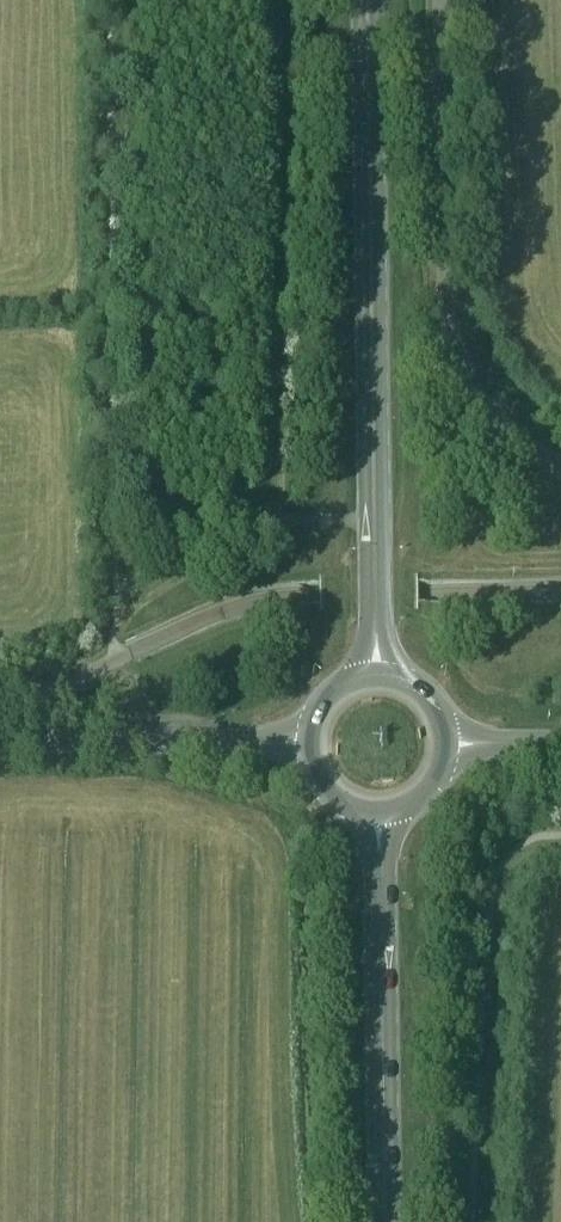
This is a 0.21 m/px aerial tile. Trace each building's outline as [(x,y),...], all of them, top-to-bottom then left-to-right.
[(240,527),(240,516),(230,516),(230,527),(240,527)]
